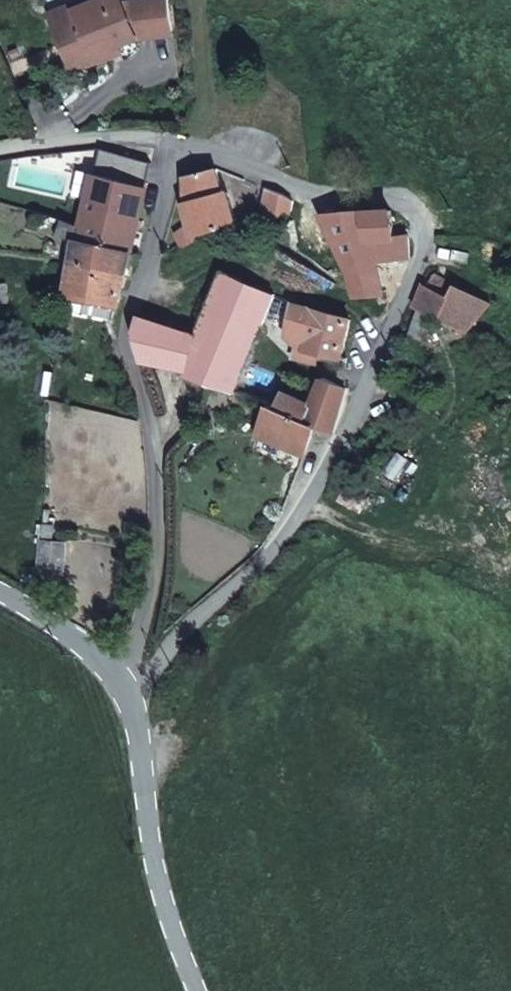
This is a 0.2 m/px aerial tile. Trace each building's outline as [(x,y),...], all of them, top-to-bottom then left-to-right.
[(52,10),(56,22),(77,14),(76,11),(106,0),(81,0),(52,10)] [(110,56),(106,44),(120,40),(121,46),(140,40),(176,36),(172,0),(169,0),(127,4),(112,10),(108,0),(106,0),(76,11),(77,14),(56,22),(72,68),(91,62),(110,56)] [(112,10),(127,4),(126,0),(108,0),(112,10)] [(232,225),(216,168),(185,176),(186,206),(190,224),(175,236),(181,247),(196,239),(194,236),(232,225)] [(88,199),(81,226),(78,240),(130,251),(145,187),(95,173),(88,199)] [(265,203),(261,219),(290,216),(294,200),(283,194),(268,188),(265,203)] [(348,270),(355,295),(382,293),(375,258),(372,242),(392,241),(394,258),(409,257),(407,237),(401,238),(395,238),(390,209),(378,209),(321,214),(348,270)] [(56,236),(78,240),(81,226),(63,219),(56,236)] [(78,240),(73,262),(125,274),(130,254),(129,253),(130,251),(78,240)] [(372,242),(375,258),(394,258),(392,241),(372,242)] [(73,262),(65,296),(117,305),(125,274),(73,262)] [(233,394),(262,327),(276,294),(223,268),(198,334),(186,370),(184,377),(233,394)] [(491,301),(435,274),(428,287),(424,285),(413,308),(416,310),(408,334),(423,341),(431,319),(463,335),(491,301)] [(9,303),(8,284),(0,285),(0,304),(9,303)] [(262,327),(283,335),(294,302),(276,294),(262,327)] [(294,302),(283,335),(297,341),(292,352),(313,359),(317,350),(329,354),(341,359),(342,356),(350,318),(294,302)] [(198,334),(139,313),(138,315),(133,332),(142,361),(186,370),(198,334)] [(282,389),(274,409),(314,425),(334,432),(341,409),(348,386),(345,383),(323,376),(315,400),(282,389)] [(254,435),(302,455),(314,425),(274,409),(266,406),(254,435)] [(55,525),(43,524),(39,570),(64,572),(66,543),(54,541),(55,525)]
